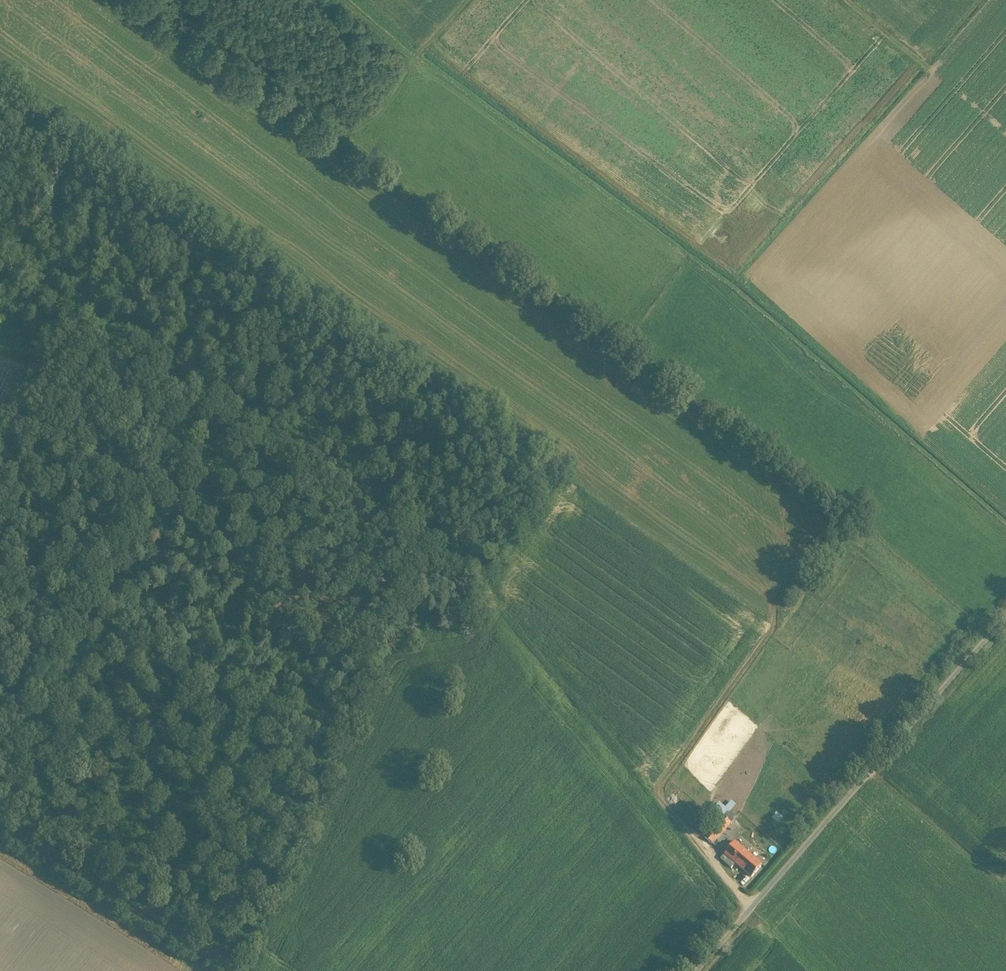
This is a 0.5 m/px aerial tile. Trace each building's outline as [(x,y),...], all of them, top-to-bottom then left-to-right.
[(727,811),(725,808),(720,813),(723,816),(731,823),(736,817),(728,810),(727,811)] [(723,816),(705,837),(713,844),(731,823),(723,816)] [(762,865),(735,842),(725,854),(752,877),(762,865)]
